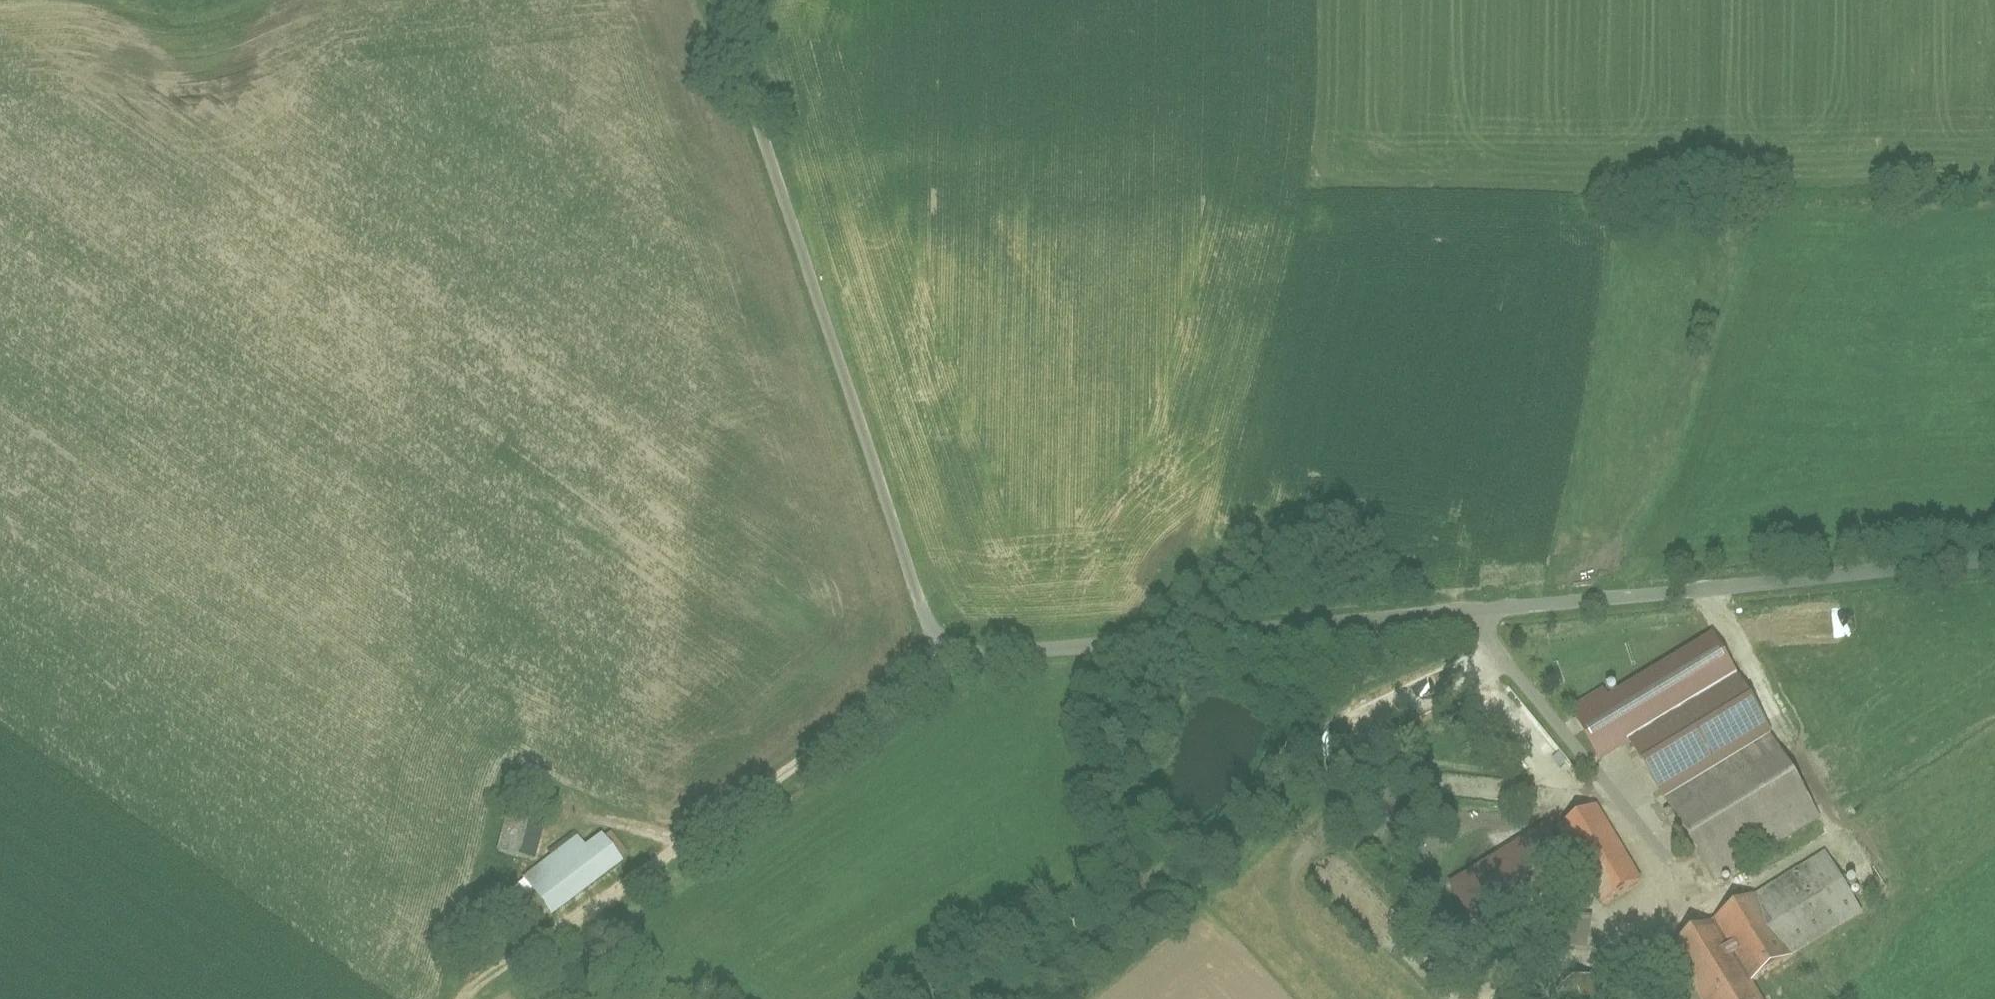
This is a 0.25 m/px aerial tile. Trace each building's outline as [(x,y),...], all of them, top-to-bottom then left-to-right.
[(1770,733),(1660,791),(1710,885),(1820,827),(1770,733)] [(1606,806),(1562,831),(1607,910),(1652,884),(1606,806)] [(509,818),(502,854),(529,859),(536,823),(509,818)] [(576,835),(522,877),(555,918),(627,861),(606,835),(587,849),(576,835)] [(1826,856),(1723,923),(1761,981),(1864,914),(1826,856)] [(1667,952),(1699,998),(1767,998),(1713,920),(1667,952)] [(1557,992),(1559,998),(1611,998),(1604,976),(1557,992)]
